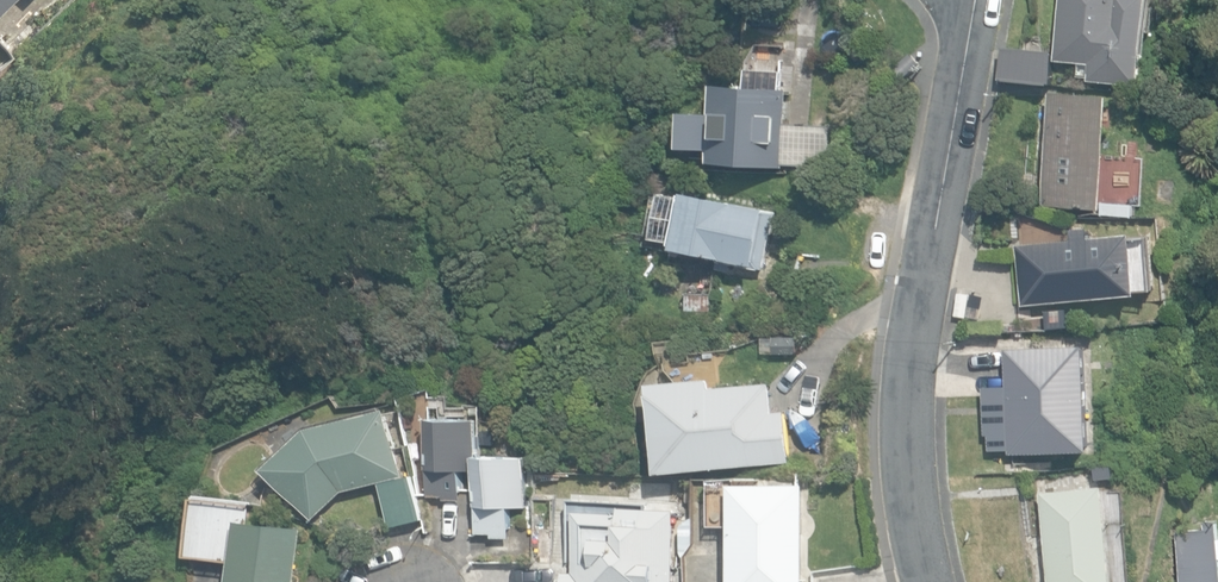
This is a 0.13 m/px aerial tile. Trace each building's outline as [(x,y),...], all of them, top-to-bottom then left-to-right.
[(17,0),(0,0),(0,16),(17,0)] [(1143,85),(1149,0),(1061,0),(1057,67),(1076,69),(1076,72),(1089,73),(1089,81),(1143,85)] [(1001,79),(1056,83),(1057,67),(1057,51),(1004,46),(1001,79)] [(894,69),(904,80),(920,65),(909,54),(894,69)] [(710,162),(785,167),(785,164),(828,167),(831,124),(787,121),(790,88),(780,88),(781,71),(748,69),(747,86),(714,84),(712,113),(685,111),(682,148),(710,150),(711,150),(710,162)] [(1043,205),(1101,209),(1109,96),(1051,91),(1043,205)] [(717,268),(731,271),(733,262),(763,269),(776,213),(741,205),(742,202),(691,191),(690,195),(685,194),(683,199),(662,194),(652,238),(720,254),(717,268)] [(1017,244),(1023,305),(1087,299),(1087,302),(1096,301),(1095,298),(1141,293),(1135,232),(1087,237),(1086,233),(1078,234),(1079,238),(1019,244),(1017,244)] [(685,329),(712,329),(713,295),(686,294),(685,329)] [(976,316),(987,317),(990,296),(979,294),(976,316)] [(1011,450),(1011,453),(1092,449),(1088,345),(1007,348),(1008,386),(985,387),(988,451),(1011,450)] [(654,382),(661,471),(790,461),(786,409),(774,410),(771,381),(713,386),(713,387),(712,387),(711,377),(654,382)] [(818,408),(820,385),(802,384),(801,407),(818,408)] [(268,469),(316,519),(342,495),(343,499),(361,495),(359,487),(407,477),(391,409),(310,427),(268,469)] [(482,418),(433,417),(432,417),(430,495),(445,496),(445,499),(463,499),(463,469),(479,470),(481,455),(482,418)] [(481,455),(479,470),(478,532),(493,533),(493,536),(510,536),(511,506),(527,506),(528,455),(481,455)] [(1049,581),(1113,581),(1105,486),(1099,487),(1098,472),(1083,474),(1084,488),(1042,491),(1047,553),(1039,553),(1040,570),(1048,569),(1049,581)] [(383,483),(393,526),(422,519),(413,476),(412,476),(383,483)] [(806,485),(732,485),(731,581),(805,581),(806,485)] [(303,528),(250,521),(253,500),(198,493),(189,556),(234,562),(232,581),(296,581),(303,528)] [(678,509),(577,505),(574,572),(564,571),(564,581),(675,581),(678,509)] [(1180,581),(1217,581),(1217,528),(1217,518),(1205,519),(1206,528),(1176,531),(1180,581)]
